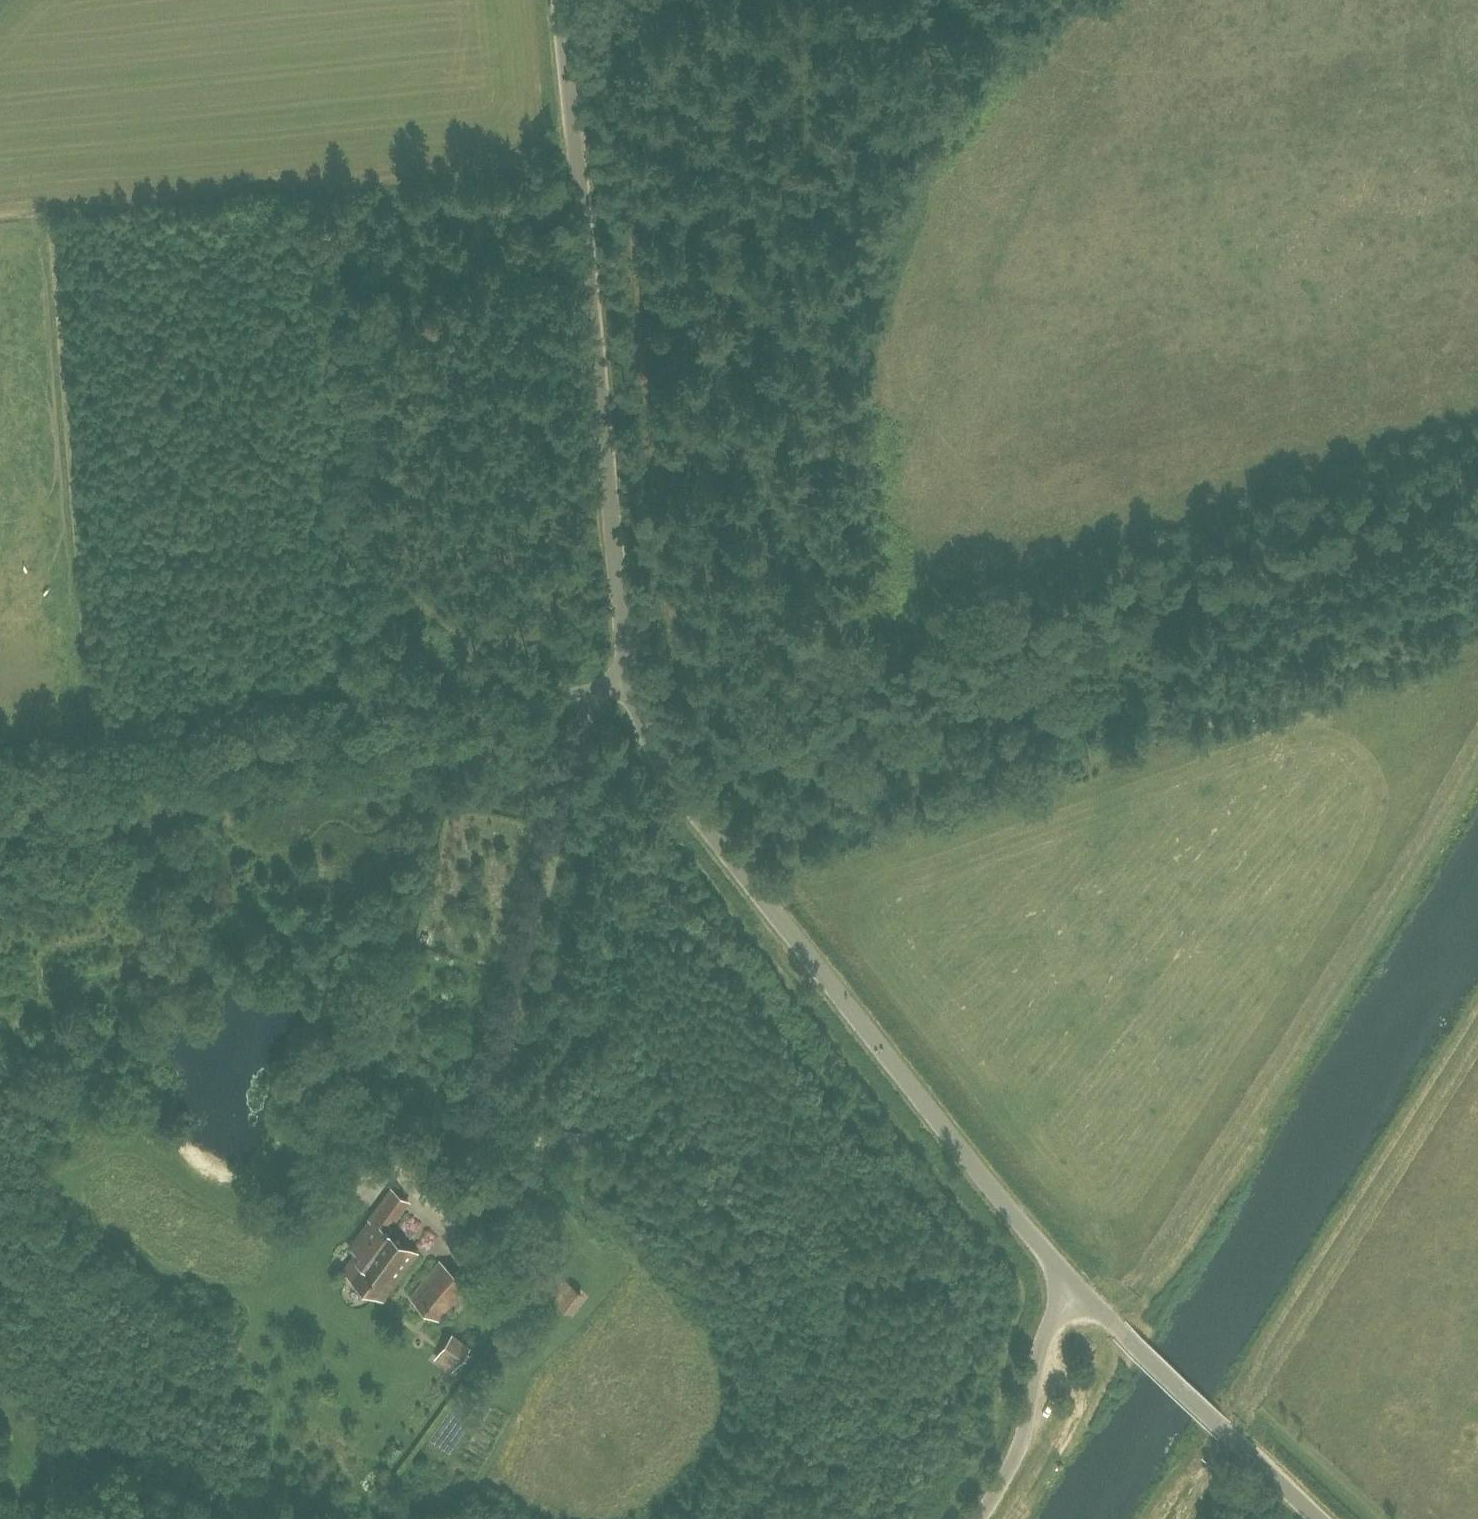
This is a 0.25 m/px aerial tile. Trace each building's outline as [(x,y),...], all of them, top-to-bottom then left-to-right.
[(352,1245),(358,1250),(345,1268),(385,1298),(419,1251),(388,1229),(410,1200),(393,1188),(352,1245)] [(470,1284),(441,1260),(412,1295),(441,1319),(470,1284)] [(454,1335),(438,1358),(454,1369),(463,1357),(467,1361),(472,1355),(467,1351),(471,1346),(454,1335)]
